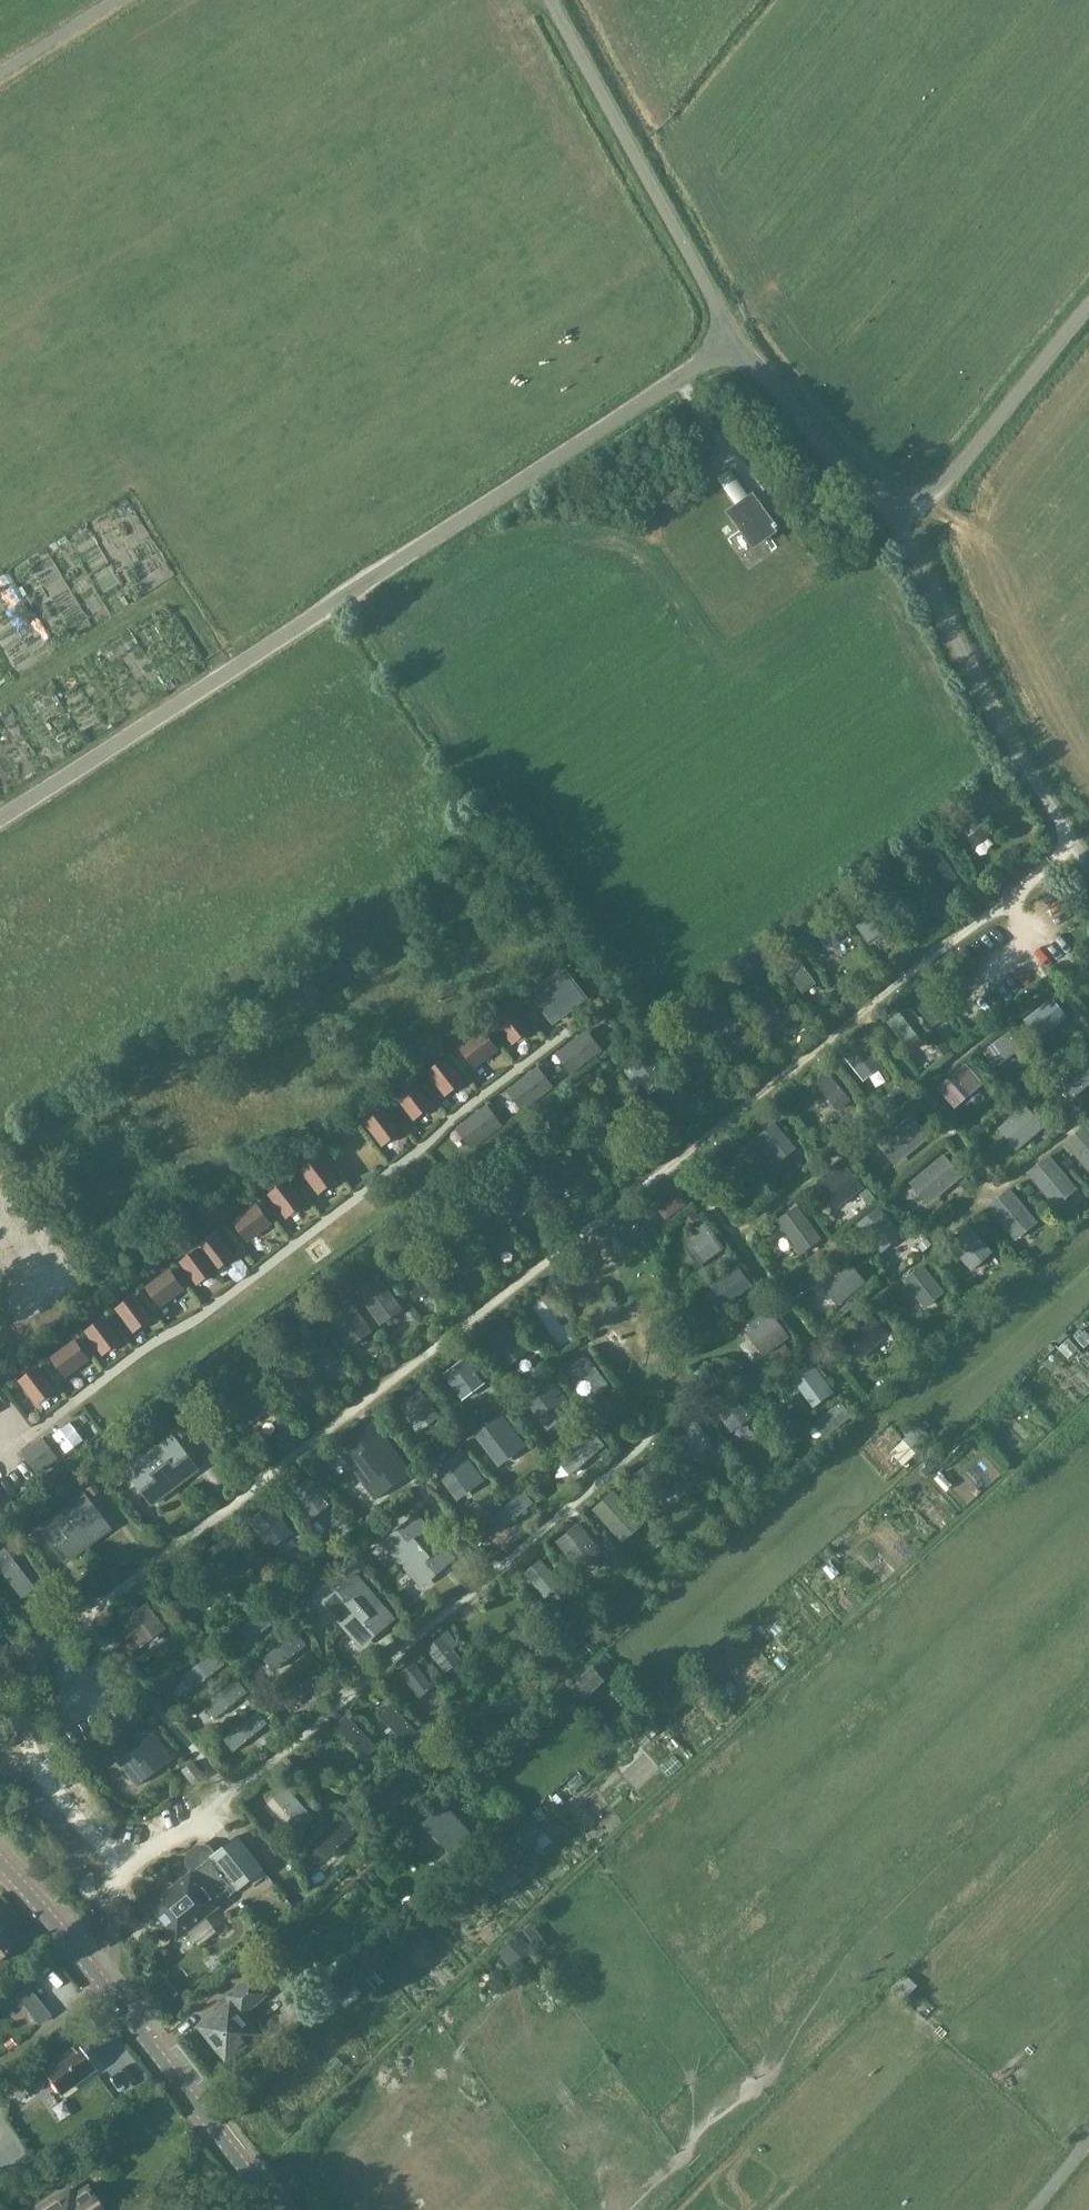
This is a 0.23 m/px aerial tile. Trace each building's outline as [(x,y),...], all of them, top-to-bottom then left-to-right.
[(726,512),(753,550),(778,532),(777,530),(779,528),(753,493),(747,497),(727,469),(717,477),(737,505),(726,512)] [(967,807),(945,824),(960,844),(966,840),(972,849),(989,836),(967,807)] [(936,828),(928,833),(933,841),(942,835),(936,828)] [(858,881),(850,886),(857,897),(865,891),(858,881)] [(811,927),(826,948),(844,934),(830,914),(811,927)] [(796,930),(785,938),(790,946),(801,938),(796,930)] [(812,935),(803,941),(808,948),(817,942),(812,935)] [(562,969),(530,994),(553,1024),(585,999),(562,969)] [(1075,985),(1088,1003),(1088,974),(1075,985)] [(727,988),(718,993),(724,1002),(732,996),(727,988)] [(899,1000),(894,1004),(901,1013),(906,1009),(910,1006),(902,997),(899,1000)] [(1052,999),(1024,1020),(1032,1031),(1031,1031),(1038,1040),(1047,1034),(1041,1026),(1061,1011),(1052,999)] [(532,1030),(513,1005),(492,1020),(511,1045),(532,1030)] [(808,1026),(800,1032),(805,1039),(813,1033),(808,1026)] [(458,1048),(474,1068),(498,1049),(483,1029),(458,1048)] [(555,1054),(570,1074),(602,1050),(586,1030),(555,1054)] [(982,1052),(993,1067),(1021,1047),(1010,1032),(982,1052)] [(865,1038),(842,1056),(845,1058),(862,1081),(882,1066),(873,1055),(877,1053),(865,1038)] [(944,1041),(937,1046),(944,1055),(951,1050),(944,1041)] [(628,1067),(623,1070),(635,1089),(641,1085),(648,1096),(670,1082),(649,1052),(628,1067)] [(1057,1054),(1047,1062),(1054,1069),(1063,1061),(1057,1054)] [(1074,1099),(1088,1086),(1088,1063),(1083,1056),(1057,1079),(1074,1099)] [(465,1081),(446,1057),(426,1072),(445,1097),(465,1081)] [(833,1060),(824,1068),(830,1075),(839,1067),(833,1060)] [(937,1088),(954,1108),(983,1084),(965,1063),(937,1088)] [(505,1090),(522,1112),(554,1088),(537,1066),(505,1090)] [(433,1105),(414,1081),(394,1097),(412,1121),(433,1105)] [(595,1089),(600,1099),(612,1093),(606,1083),(595,1089)] [(1022,1084),(1014,1090),(1019,1097),(1027,1090),(1022,1084)] [(701,1087),(695,1091),(701,1100),(707,1096),(701,1087)] [(454,1129),(470,1150),(502,1126),(486,1105),(454,1129)] [(997,1129),(1016,1152),(1045,1128),(1026,1105),(997,1129)] [(367,1123),(383,1145),(402,1131),(385,1110),(367,1123)] [(765,1114),(755,1122),(761,1128),(771,1120),(765,1114)] [(910,1115),(876,1143),(891,1163),(926,1135),(910,1115)] [(1065,1115),(1058,1120),(1063,1127),(1070,1122),(1065,1115)] [(773,1123),(756,1137),(777,1161),(793,1147),(773,1123)] [(967,1123),(960,1129),(966,1137),(973,1131),(967,1123)] [(1063,1143),(1088,1174),(1088,1128),(1086,1124),(1063,1143)] [(1054,1125),(1045,1133),(1051,1141),(1061,1133),(1054,1125)] [(554,1126),(547,1132),(552,1139),(559,1133),(554,1126)] [(565,1135),(537,1155),(546,1167),(542,1170),(550,1182),(578,1162),(569,1150),(574,1147),(565,1135)] [(943,1155),(908,1183),(924,1202),(958,1173),(943,1155)] [(1048,1155),(1026,1173),(1055,1208),(1077,1189),(1048,1155)] [(303,1171),(319,1193),(337,1179),(321,1158),(303,1171)] [(1069,1158),(1062,1164),(1068,1171),(1075,1165),(1069,1158)] [(863,1187),(844,1163),(818,1184),(837,1208),(863,1187)] [(496,1177),(488,1183),(494,1191),(502,1185),(496,1177)] [(495,1194),(516,1222),(536,1206),(515,1179),(495,1194)] [(965,1180),(959,1186),(965,1191),(970,1186),(965,1180)] [(271,1195),(287,1217),(305,1203),(289,1182),(271,1195)] [(1028,1185),(1021,1191),(1027,1198),(1034,1192),(1028,1185)] [(1009,1187),(986,1206),(1015,1241),(1038,1222),(1009,1187)] [(867,1191),(861,1196),(868,1205),(875,1200),(867,1191)] [(465,1198),(456,1204),(462,1213),(471,1207),(465,1198)] [(235,1222),(249,1240),(271,1224),(257,1205),(235,1222)] [(464,1215),(489,1249),(502,1239),(477,1206),(464,1215)] [(856,1225),(881,1254),(903,1235),(878,1206),(856,1225)] [(691,1210),(680,1218),(686,1226),(696,1218),(691,1210)] [(787,1214),(777,1221),(800,1254),(820,1239),(799,1210),(789,1217),(787,1214)] [(683,1248),(697,1268),(724,1248),(705,1222),(697,1229),(701,1235),(683,1248)] [(946,1244),(971,1271),(992,1252),(968,1225),(946,1244)] [(218,1235),(199,1249),(215,1271),(234,1256),(218,1235)] [(841,1236),(833,1242),(839,1249),(847,1243),(841,1236)] [(926,1239),(918,1246),(922,1252),(931,1245),(926,1239)] [(856,1245),(846,1253),(853,1261),(862,1253),(856,1245)] [(215,1271),(199,1249),(182,1261),(198,1283),(215,1271)] [(1024,1251),(1017,1256),(1023,1263),(1030,1257),(1024,1251)] [(819,1284),(837,1307),(866,1282),(848,1260),(819,1284)] [(399,1276),(414,1299),(437,1285),(421,1261),(399,1276)] [(372,1264),(364,1270),(369,1278),(378,1272),(372,1264)] [(708,1287),(724,1307),(752,1286),(737,1265),(708,1287)] [(917,1269),(902,1282),(921,1305),(930,1298),(933,1301),(944,1293),(922,1266),(917,1269)] [(148,1287),(161,1305),(183,1289),(170,1271),(148,1287)] [(403,1313),(381,1283),(375,1275),(355,1290),(382,1328),(403,1313)] [(118,1309),(134,1331),(152,1317),(136,1295),(118,1309)] [(888,1295),(880,1301),(887,1311),(896,1305),(888,1295)] [(372,1331),(347,1296),(325,1312),(350,1347),(372,1331)] [(693,1296),(686,1301),(691,1307),(698,1302),(693,1296)] [(974,1299),(966,1305),(972,1313),(980,1307),(974,1299)] [(743,1330),(762,1357),(789,1337),(770,1311),(743,1330)] [(872,1317),(844,1341),(859,1358),(887,1334),(872,1317)] [(87,1331),(103,1353),(121,1340),(105,1318),(87,1331)] [(484,1341),(504,1368),(527,1351),(507,1324),(484,1341)] [(319,1334),(300,1346),(320,1374),(338,1361),(319,1334)] [(53,1357),(66,1375),(88,1359),(75,1340),(53,1357)] [(785,1346),(777,1352),(782,1358),(790,1353),(785,1346)] [(837,1346),(829,1353),(835,1361),(844,1354),(837,1346)] [(564,1355),(557,1361),(562,1367),(569,1362),(564,1355)] [(576,1385),(586,1378),(599,1395),(610,1387),(586,1355),(565,1370),(576,1385)] [(441,1376),(460,1402),(484,1384),(465,1358),(441,1376)] [(790,1377),(812,1408),(829,1396),(807,1365),(790,1377)] [(21,1380),(37,1402),(55,1389),(39,1367),(21,1380)] [(517,1374),(507,1381),(514,1391),(524,1383),(517,1374)] [(723,1374),(715,1379),(720,1387),(728,1381),(723,1374)] [(523,1398),(547,1430),(574,1411),(550,1378),(523,1398)] [(398,1407),(417,1434),(440,1418),(421,1390),(398,1407)] [(709,1406),(731,1433),(751,1417),(729,1390),(709,1406)] [(517,1396),(509,1401),(514,1409),(522,1404),(517,1396)] [(508,1402),(500,1406),(505,1414),(513,1409),(508,1402)] [(480,1411),(472,1416),(477,1423),(485,1418),(480,1411)] [(474,1435),(498,1466),(525,1445),(501,1414),(474,1435)] [(240,1419),(235,1423),(240,1431),(246,1426),(240,1419)] [(675,1436),(696,1462),(716,1446),(695,1420),(675,1436)] [(337,1450),(356,1475),(394,1446),(374,1421),(337,1450)] [(181,1426),(174,1432),(179,1439),(187,1433),(181,1426)] [(172,1434),(148,1453),(176,1489),(200,1471),(172,1434)] [(23,1452),(38,1472),(57,1458),(42,1438),(23,1452)] [(438,1443),(430,1448),(435,1456),(443,1450),(438,1443)] [(394,1446),(356,1475),(375,1500),(413,1471),(394,1446)] [(605,1447),(598,1454),(604,1460),(611,1454),(605,1447)] [(433,1468),(456,1500),(483,1480),(460,1448),(433,1468)] [(324,1449),(318,1453),(322,1460),(329,1455),(324,1449)] [(124,1472),(152,1508),(176,1489),(148,1453),(124,1472)] [(631,1477),(653,1505),(676,1488),(654,1459),(631,1477)] [(121,1472),(115,1477),(120,1484),(126,1479),(121,1472)] [(289,1492),(309,1519),(329,1504),(310,1477),(289,1492)] [(433,1478),(427,1483),(433,1490),(439,1485),(433,1478)] [(94,1484),(87,1489),(93,1496),(99,1491),(94,1484)] [(644,1523),(613,1490),(592,1509),(623,1543),(644,1523)] [(84,1493),(60,1511),(89,1548),(112,1529),(84,1493)] [(690,1494),(684,1499),(690,1506),(696,1501),(690,1494)] [(726,1501),(718,1508),(724,1515),(732,1508),(726,1501)] [(249,1521),(269,1549),(292,1533),(272,1504),(249,1521)] [(379,1504),(371,1510),(376,1517),(384,1511),(379,1504)] [(65,1566),(89,1548),(60,1511),(37,1529),(65,1566)] [(385,1548),(401,1566),(436,1536),(417,1513),(392,1534),(396,1538),(385,1548)] [(381,1522),(374,1529),(380,1535),(387,1528),(381,1522)] [(555,1542),(578,1572),(602,1553),(579,1524),(555,1542)] [(40,1539),(34,1531),(26,1537),(32,1545),(40,1539)] [(478,1533),(473,1537),(478,1545),(484,1541),(478,1533)] [(657,1535),(650,1541),(655,1548),(662,1542),(657,1535)] [(431,1580),(456,1559),(436,1536),(401,1566),(416,1584),(427,1575),(431,1580)] [(202,1554),(220,1580),(244,1564),(226,1538),(202,1554)] [(18,1542),(10,1547),(16,1554),(23,1549),(18,1542)] [(331,1543),(322,1550),(328,1557),(337,1551),(331,1543)] [(523,1573),(545,1599),(561,1586),(540,1560),(523,1573)] [(300,1563),(293,1568),(298,1576),(305,1571),(300,1563)] [(459,1563),(452,1569),(457,1576),(465,1570),(459,1563)] [(159,1584),(178,1611),(197,1597),(179,1571),(159,1584)] [(321,1604),(337,1622),(372,1591),(356,1573),(321,1604)] [(593,1581),(587,1585),(588,1590),(590,1594),(598,1588),(593,1581)] [(372,1591),(337,1622),(361,1649),(396,1618),(372,1591)] [(305,1593),(298,1599),(303,1605),(310,1599),(305,1593)] [(284,1596),(277,1602),(282,1610),(290,1604),(284,1596)] [(244,1597),(236,1602),(241,1610),(249,1605),(244,1597)] [(121,1621),(140,1648),(166,1628),(147,1602),(121,1621)] [(93,1626),(108,1644),(123,1631),(108,1613),(93,1626)] [(194,1621),(188,1624),(193,1632),(199,1628),(194,1621)] [(447,1631),(441,1635),(425,1648),(445,1673),(461,1660),(453,1650),(459,1645),(447,1631)] [(590,1638),(583,1644),(591,1652),(596,1647),(594,1645),(595,1644),(590,1638)] [(133,1640),(126,1646),(131,1653),(139,1647),(133,1640)] [(592,1667),(605,1680),(615,1671),(603,1657),(592,1667)] [(360,1661),(354,1667),(359,1673),(365,1668),(360,1661)] [(400,1674),(419,1699),(434,1687),(415,1662),(400,1674)] [(228,1666),(219,1673),(224,1678),(233,1671),(228,1666)] [(570,1686),(583,1700),(605,1681),(592,1666),(570,1686)] [(266,1679),(258,1685),(263,1692),(271,1685),(266,1679)] [(327,1687),(319,1693),(325,1700),(332,1693),(327,1687)] [(254,1691),(247,1697),(252,1704),(259,1698),(254,1691)] [(463,1696),(455,1702),(460,1708),(467,1703),(463,1696)] [(445,1708),(437,1714),(444,1722),(452,1716),(445,1708)] [(116,1760),(136,1786),(173,1757),(154,1731),(116,1760)] [(275,1732),(266,1740),(271,1747),(280,1739),(275,1732)] [(416,1744),(410,1750),(416,1756),(422,1750),(416,1744)] [(307,1754),(302,1760),(308,1766),(314,1761),(307,1754)] [(193,1761),(182,1770),(192,1783),(203,1774),(193,1761)] [(425,1776),(418,1782),(424,1788),(430,1782),(425,1776)] [(444,1803),(423,1823),(449,1850),(439,1860),(448,1869),(479,1840),(444,1803)] [(291,1835),(282,1844),(288,1851),(298,1843),(291,1835)] [(264,1870),(237,1836),(215,1854),(209,1846),(197,1845),(186,1853),(186,1865),(191,1872),(174,1886),(172,1884),(168,1883),(166,1885),(166,1889),(167,1891),(149,1904),(161,1919),(162,1924),(167,1926),(177,1939),(219,1906),(215,1901),(233,1887),(236,1892),(264,1870)] [(15,1945),(0,1927),(0,1958),(15,1945)] [(259,2036),(243,2017),(269,1994),(248,1969),(235,1980),(238,1983),(224,1995),(228,2000),(226,2002),(227,2003),(197,2029),(227,2064),(259,2036)] [(167,1980),(158,1987),(169,2001),(178,1994),(167,1980)] [(26,1986),(14,1996),(32,2019),(44,2009),(26,1986)] [(10,2038),(3,2044),(8,2050),(15,2044),(10,2038)] [(60,2094),(92,2069),(74,2044),(20,2084),(21,2086),(27,2093),(28,2095),(49,2079),(60,2094)] [(21,2086),(13,2092),(18,2100),(27,2093),(21,2086)] [(87,2189),(73,2198),(69,2191),(39,2209),(101,2209),(87,2189)]
